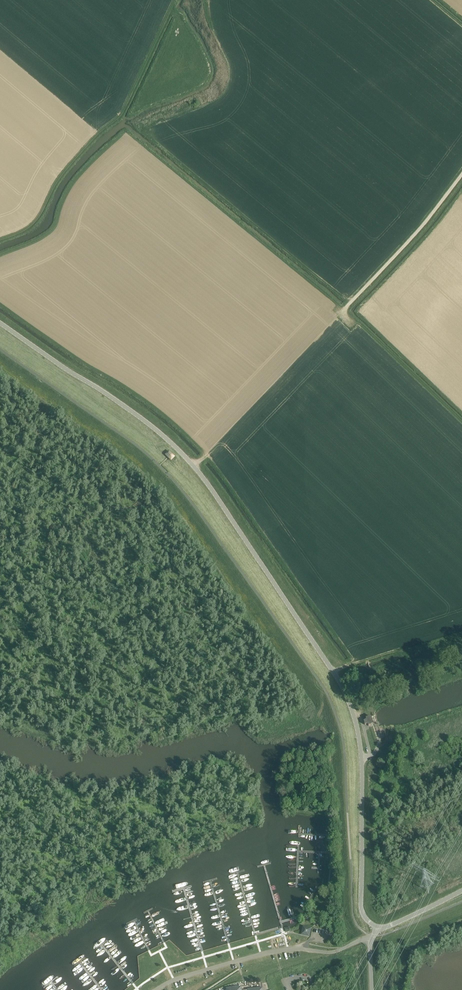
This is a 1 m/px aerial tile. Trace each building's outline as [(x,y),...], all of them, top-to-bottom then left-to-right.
[(175,456),(169,450),(165,454),(167,455),(171,460),(175,456)] [(368,725),(369,726),(374,725),(371,717),(366,718),(367,720),(364,721),(365,722),(365,724),(365,725),(368,725)] [(304,927),(304,928),(302,934),(309,935),(311,929),(304,927)]
